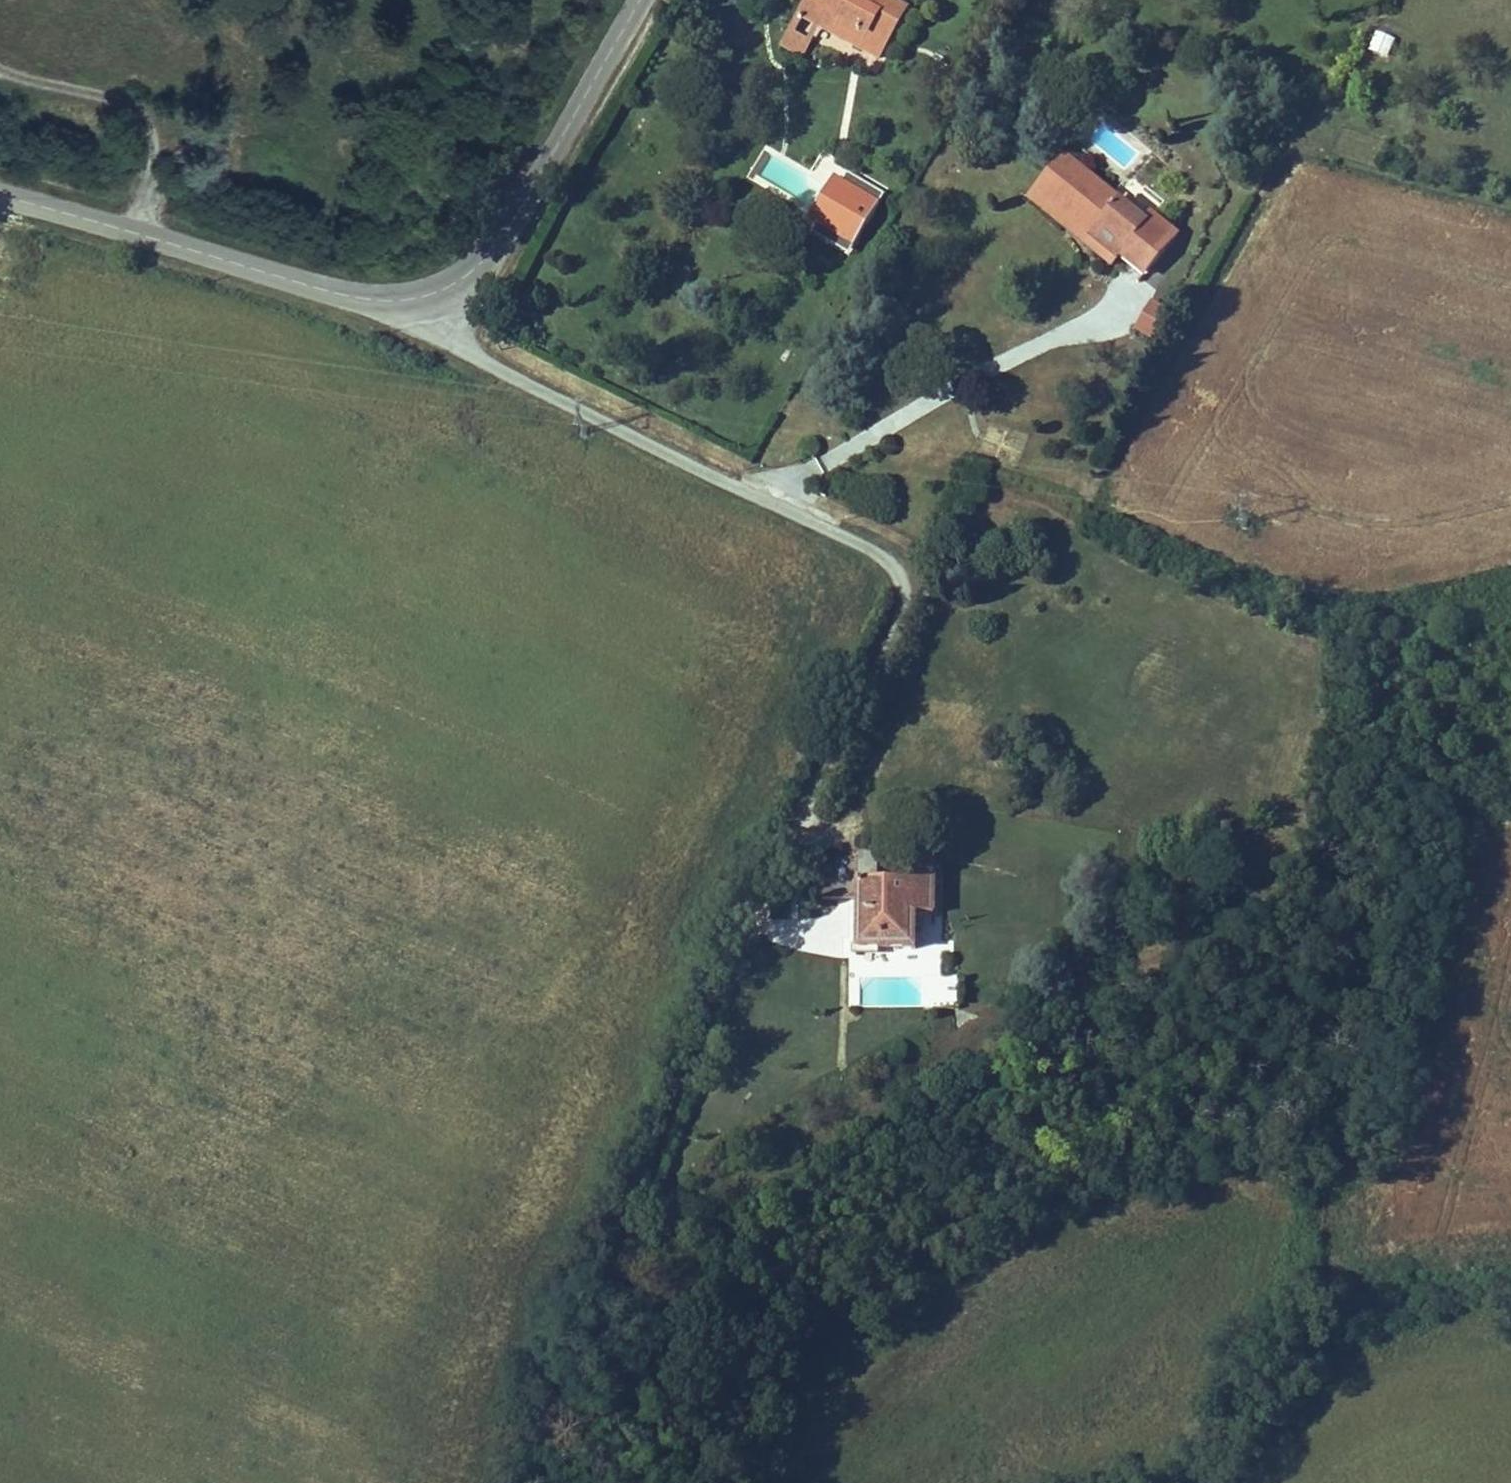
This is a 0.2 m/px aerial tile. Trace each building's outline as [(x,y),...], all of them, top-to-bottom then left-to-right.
[(876,0),(836,0),(827,15),(807,3),(781,47),(800,59),(816,31),(872,64),(901,15),(876,0)] [(1375,33),(1368,54),(1388,61),(1395,40),(1375,33)] [(1057,159),(1027,195),(1105,259),(1121,240),(1145,260),(1165,235),(1111,190),(1104,198),(1057,159)] [(853,248),(878,205),(857,192),(862,184),(846,174),(810,235),(826,244),(832,236),(853,248)] [(883,197),(862,184),(857,192),(878,205),(883,197)] [(853,248),(832,236),(826,244),(848,257),(853,248)] [(1148,303),(1135,337),(1159,346),(1172,312),(1148,303)] [(854,884),(854,934),(913,934),(913,899),(934,899),(934,846),(910,846),(910,865),(876,866),(876,833),(855,833),(855,842),(830,842),(831,865),(816,865),(816,884),(854,884)]
